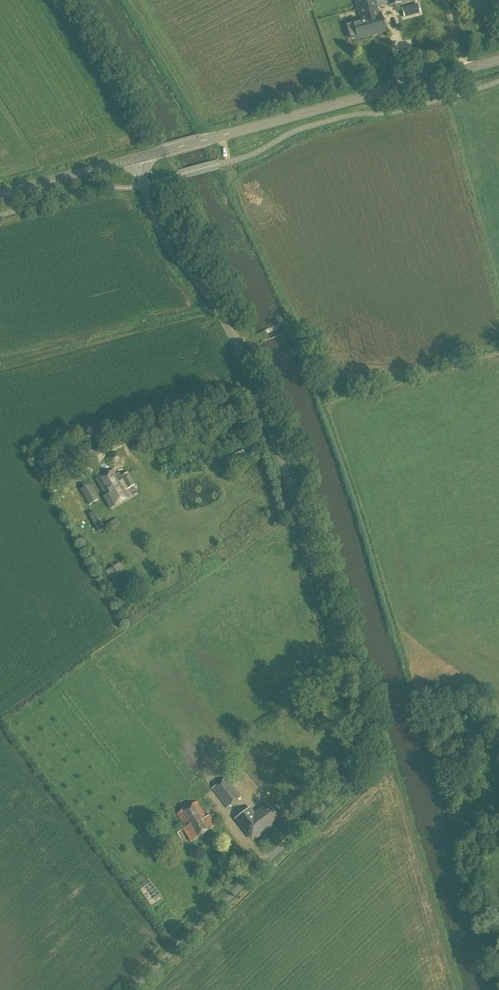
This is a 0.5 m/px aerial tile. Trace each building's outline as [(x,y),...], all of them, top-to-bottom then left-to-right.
[(354,24),(347,26),(350,40),(357,38),(358,39),(386,32),(381,13),(378,13),(375,0),(356,0),(361,21),(353,23),(354,24)] [(17,215),(11,217),(13,226),(19,225),(17,215)] [(119,473),(116,475),(114,471),(96,481),(106,497),(104,498),(110,508),(130,497),(126,490),(135,485),(128,473),(121,477),(119,473)] [(89,505),(99,499),(90,484),(80,489),(89,505)] [(264,525),(272,521),(269,515),(261,519),(264,525)] [(227,808),(241,797),(233,787),(226,778),(212,789),(227,808)] [(258,811),(267,808),(262,796),(254,799),(258,811)] [(177,810),(195,839),(213,828),(194,799),(177,810)] [(250,840),(277,819),(268,808),(255,818),(248,809),(234,820),(250,840)]
